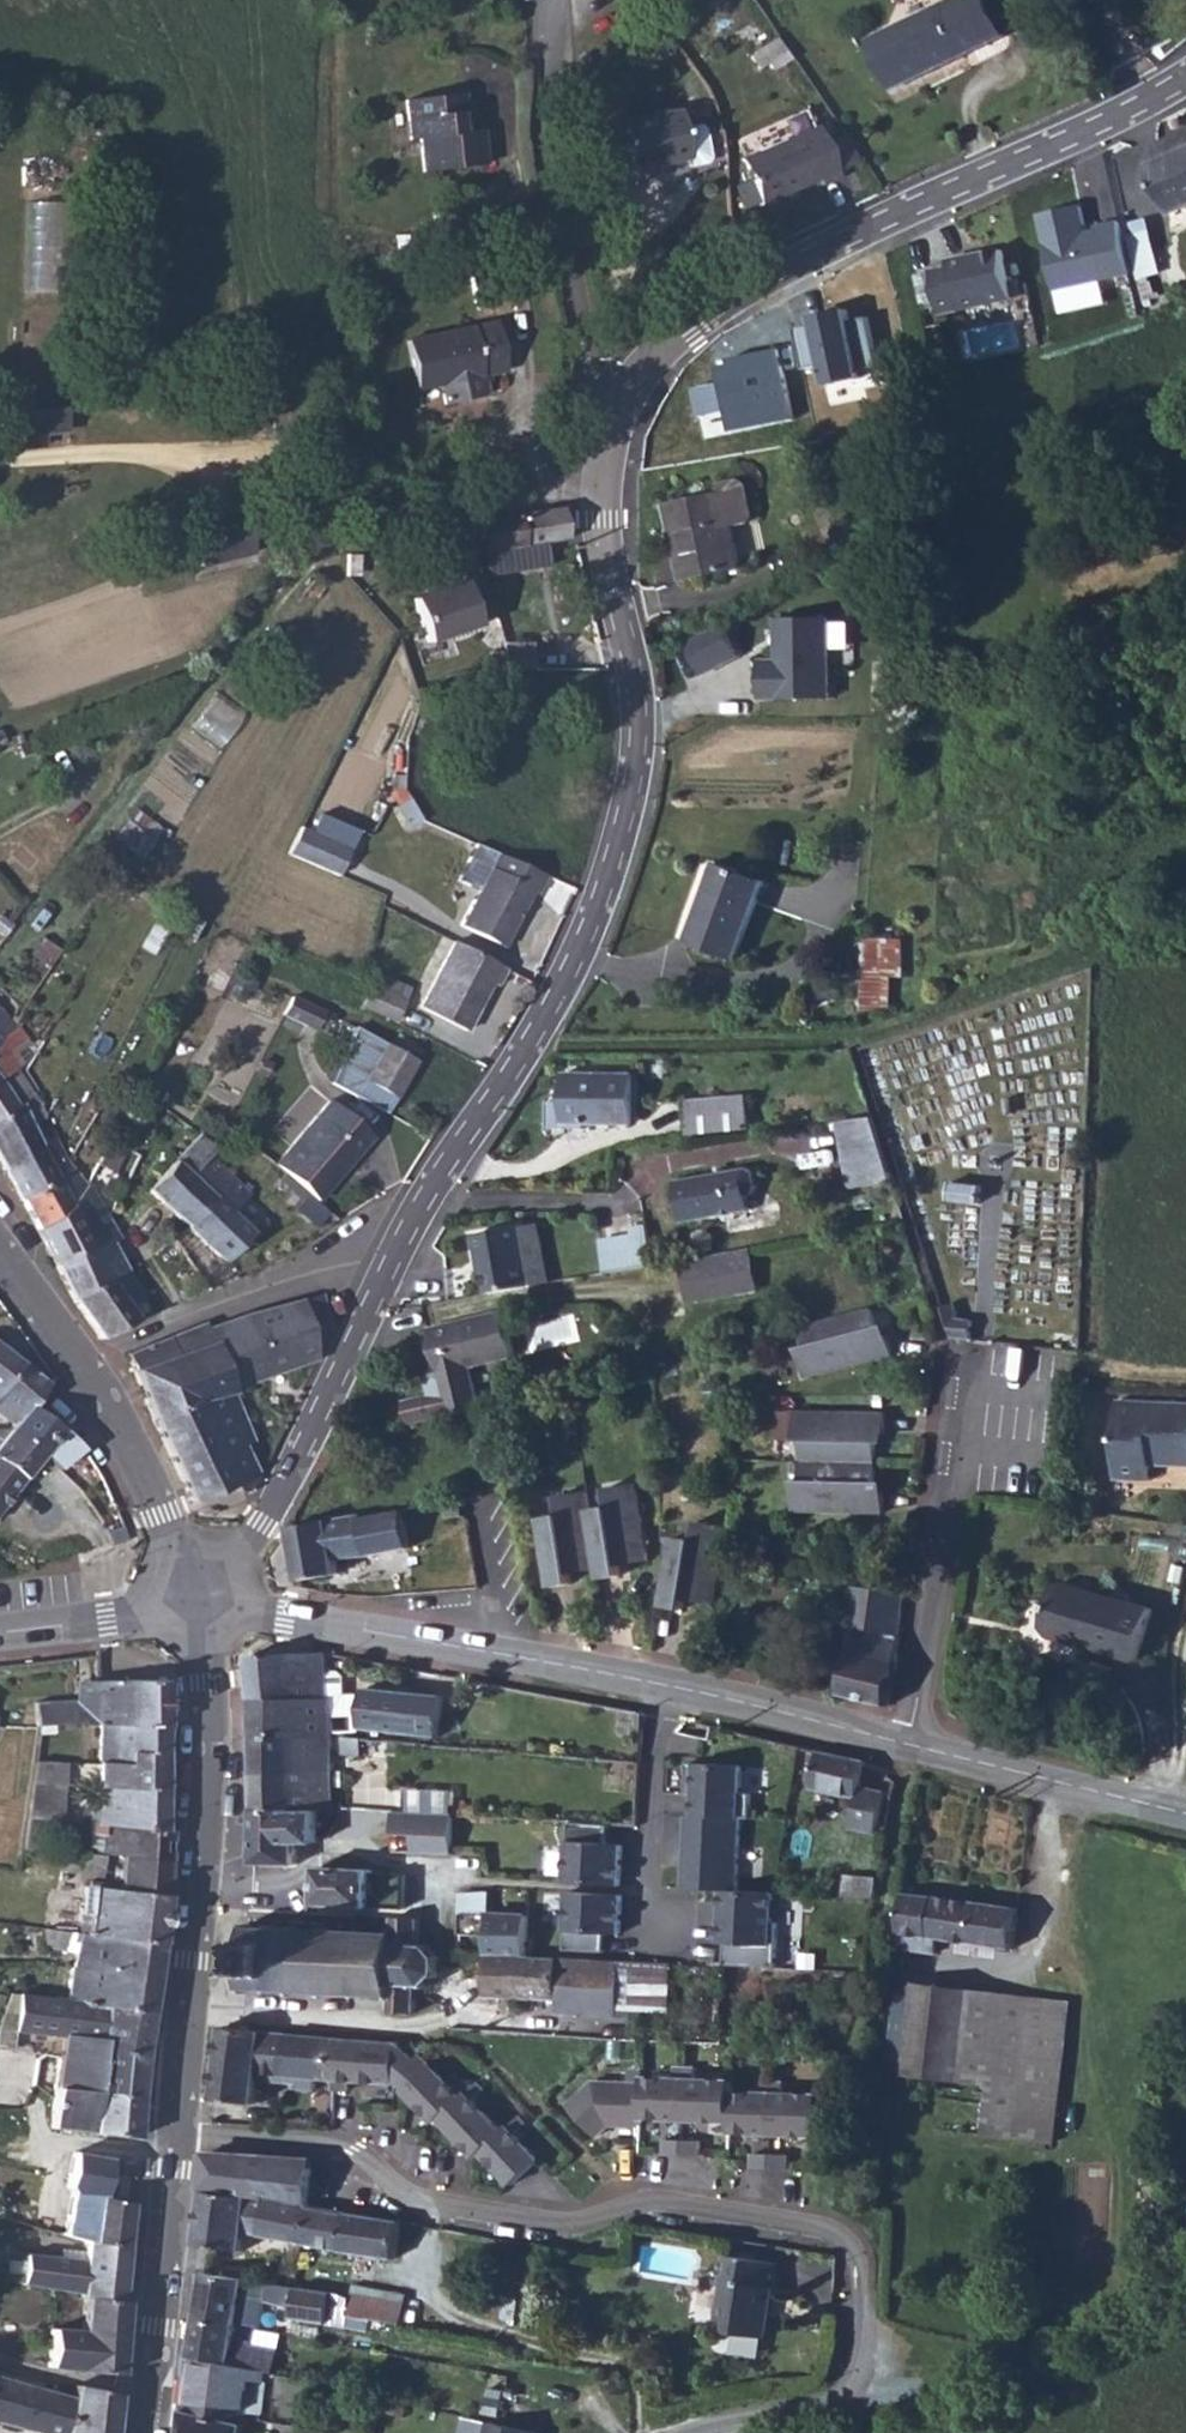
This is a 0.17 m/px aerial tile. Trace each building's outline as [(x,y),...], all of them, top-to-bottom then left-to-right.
[(1009,46),(987,0),(980,0),(865,49),(888,101),(1009,46)] [(459,134),(458,98),(402,100),(404,138),(414,140),(416,171),(476,171),(476,135),(459,134)] [(674,110),(580,127),(586,174),(684,159),(678,129),(674,110)] [(837,181),(812,117),(740,151),(760,199),(813,177),(819,189),(837,181)] [(678,129),(684,159),(686,167),(703,164),(699,130),(693,125),(678,129)] [(1143,169),(1164,213),(1185,204),(1185,147),(1142,166),(1143,169)] [(1082,204),(1037,214),(1055,289),(1127,272),(1114,219),(1095,224),(1096,230),(1089,232),(1082,204)] [(1005,246),(947,257),(949,267),(930,270),(938,313),(1015,298),(1005,246)] [(476,303),(524,295),(517,264),(471,270),(476,303)] [(812,326),(795,330),(804,371),(822,367),(826,385),(870,375),(856,307),(810,317),(812,326)] [(507,374),(501,323),(401,336),(407,387),(434,383),(440,407),(482,397),(481,376),(507,374)] [(729,436),(799,419),(783,352),(724,365),(728,382),(692,390),(700,422),(724,416),(729,436)] [(70,409),(0,418),(0,454),(48,449),(47,435),(72,432),(70,409)] [(728,494),(669,503),(681,577),(741,568),(733,520),(749,518),(753,512),(748,485),(742,480),(726,483),(728,494)] [(501,522),(508,554),(508,557),(573,543),(566,509),(501,522)] [(501,522),(481,526),(487,557),(508,554),(501,522)] [(249,532),(197,544),(199,552),(243,542),(248,564),(255,562),(249,532)] [(243,542),(199,552),(204,574),(248,564),(243,542)] [(471,621),(455,575),(401,594),(415,640),(471,621)] [(831,616),(777,616),(778,659),(758,659),(758,698),(832,698),(831,616)] [(723,625),(684,643),(699,676),(738,657),(723,625)] [(487,654),(483,671),(524,678),(529,652),(502,646),(500,656),(487,654)] [(134,806),(111,836),(140,858),(163,829),(134,806)] [(537,849),(483,836),(452,900),(496,922),(526,862),(529,864),(537,849)] [(364,871),(315,848),(302,875),(350,897),(364,871)] [(758,878),(712,859),(678,942),(723,959),(758,878)] [(862,935),(860,1008),(890,1009),(891,976),(901,976),(902,937),(862,935)] [(420,972),(466,992),(469,986),(477,988),(484,971),(430,947),(420,972)] [(448,1033),(466,992),(420,972),(401,1013),(448,1033)] [(371,999),(362,1018),(392,1033),(401,1015),(371,999)] [(343,1034),(303,1016),(296,1034),(328,1049),(331,1041),(339,1045),(343,1034)] [(364,1056),(351,1053),(332,1108),(357,1119),(364,1102),(397,1115),(412,1076),(378,1063),(364,1056)] [(2,1061),(0,1063),(0,1133),(24,1120),(19,1113),(29,1098),(2,1061)] [(636,1075),(570,1074),(570,1102),(552,1101),(551,1128),(589,1129),(589,1123),(636,1124),(636,1075)] [(690,1132),(749,1125),(747,1093),(689,1099),(690,1132)] [(19,1113),(24,1120),(39,1112),(29,1098),(19,1113)] [(364,1102),(357,1119),(391,1131),(397,1115),(364,1102)] [(0,1133),(0,1170),(9,1185),(56,1160),(42,1136),(52,1127),(42,1110),(39,1112),(24,1120),(0,1133)] [(873,1127),(871,1117),(835,1121),(839,1158),(882,1152),(878,1138),(873,1127)] [(350,1124),(295,1187),(338,1223),(393,1159),(350,1124)] [(56,1160),(9,1185),(25,1216),(66,1194),(79,1166),(71,1152),(56,1160)] [(885,1163),(882,1152),(839,1158),(843,1187),(891,1181),(885,1163)] [(38,1240),(43,1246),(85,1224),(101,1200),(79,1166),(66,1194),(25,1216),(38,1240)] [(169,1207),(203,1247),(207,1244),(234,1222),(245,1213),(230,1196),(219,1204),(211,1196),(226,1183),(213,1169),(169,1207)] [(760,1174),(749,1169),(678,1180),(687,1223),(751,1210),(750,1196),(760,1195),(762,1186),(760,1174)] [(231,1179),(226,1183),(211,1196),(219,1204),(230,1196),(245,1213),(234,1222),(245,1235),(264,1218),(231,1179)] [(43,1246),(65,1281),(109,1259),(106,1252),(120,1239),(123,1235),(101,1200),(85,1224),(43,1246)] [(542,1221),(521,1225),(534,1285),(554,1282),(542,1221)] [(661,1259),(653,1221),(635,1224),(636,1232),(603,1238),(610,1268),(661,1259)] [(234,1284),(265,1259),(245,1235),(234,1222),(207,1244),(203,1247),(234,1284)] [(489,1270),(493,1293),(534,1285),(521,1225),(477,1234),(484,1270),(489,1270)] [(109,1259),(65,1281),(86,1313),(142,1288),(128,1260),(135,1255),(123,1235),(120,1239),(106,1252),(109,1259)] [(758,1269),(753,1249),(683,1261),(690,1304),(761,1291),(758,1269)] [(92,1322),(107,1354),(107,1355),(148,1338),(141,1323),(155,1316),(142,1288),(86,1313),(92,1322)] [(312,1307),(324,1344),(341,1338),(329,1302),(312,1307)] [(954,1305),(950,1307),(953,1319),(959,1320),(954,1305)] [(219,1354),(237,1403),(246,1401),(286,1387),(334,1370),(324,1344),(312,1307),(215,1342),(219,1354)] [(950,1307),(942,1308),(952,1339),(958,1340),(960,1320),(959,1320),(953,1319),(950,1307)] [(457,1413),(490,1404),(481,1368),(523,1356),(510,1308),(435,1326),(446,1369),(457,1413)] [(971,1320),(960,1320),(958,1340),(970,1341),(971,1320)] [(886,1344),(882,1324),(809,1344),(813,1363),(808,1364),(816,1393),(885,1374),(879,1354),(870,1356),(868,1348),(886,1344)] [(176,1351),(183,1367),(219,1354),(215,1342),(214,1340),(214,1337),(176,1351)] [(28,1375),(0,1346),(0,1407),(2,1405),(28,1375)] [(134,1367),(140,1382),(183,1367),(176,1351),(173,1352),(134,1367)] [(183,1367),(140,1382),(152,1412),(159,1432),(237,1403),(219,1354),(183,1367)] [(457,1413),(446,1369),(436,1372),(432,1380),(436,1395),(434,1395),(440,1417),(457,1413)] [(49,1397),(28,1375),(2,1405),(23,1424),(31,1416),(49,1397)] [(410,1402),(416,1423),(440,1417),(434,1395),(410,1402)] [(237,1403),(159,1432),(173,1471),(194,1516),(268,1491),(260,1464),(267,1462),(249,1409),(246,1401),(237,1403)] [(1114,1483),(1150,1483),(1150,1467),(1185,1468),(1185,1405),(1115,1403),(1114,1483)] [(63,1445),(31,1416),(23,1424),(17,1430),(10,1437),(43,1466),(63,1445)] [(803,1455),(803,1474),(876,1468),(876,1449),(868,1449),(867,1441),(885,1440),(884,1419),(795,1425),(796,1455),(803,1455)] [(43,1466),(10,1437),(0,1449),(0,1468),(23,1487),(43,1466)] [(23,1487),(0,1468),(0,1511),(23,1487)] [(876,1468),(803,1474),(804,1494),(800,1493),(800,1524),(891,1519),(890,1499),(871,1499),(871,1492),(877,1492),(876,1468)] [(595,1512),(605,1570),(607,1579),(625,1576),(623,1559),(633,1557),(634,1566),(654,1562),(640,1485),(612,1489),(615,1509),(595,1512)] [(587,1572),(605,1570),(595,1512),(591,1492),(564,1497),(568,1516),(546,1520),(560,1589),(579,1585),(576,1566),(585,1564),(587,1572)] [(354,1515),(297,1526),(296,1529),(309,1575),(346,1569),(345,1561),(417,1546),(411,1509),(373,1517),(372,1511),(354,1515)] [(699,1601),(718,1603),(729,1538),(731,1526),(702,1523),(698,1541),(677,1537),(667,1604),(687,1607),(691,1589),(700,1591),(699,1601)] [(1071,1586),(1064,1590),(1054,1631),(1058,1638),(1149,1661),(1162,1609),(1071,1586)] [(854,1699),(902,1707),(915,1593),(864,1590),(858,1629),(865,1630),(854,1699)] [(325,1674),(324,1654),(246,1659),(244,1677),(246,1703),(329,1699),(330,1710),(358,1708),(358,1726),(430,1730),(430,1689),(359,1684),(359,1696),(340,1696),(339,1677),(335,1674),(325,1674)] [(96,1721),(97,1676),(97,1674),(77,1674),(77,1696),(80,1696),(79,1721),(96,1721)] [(170,1686),(169,1677),(97,1674),(97,1676),(96,1721),(109,1721),(171,1723),(170,1686)] [(79,1721),(79,1698),(80,1696),(77,1696),(36,1695),(35,1719),(79,1721)] [(329,1699),(246,1703),(250,1774),(333,1772),(330,1710),(329,1699)] [(171,1750),(171,1723),(109,1721),(107,1748),(171,1750)] [(172,1788),(171,1750),(107,1748),(106,1754),(105,1786),(172,1788)] [(871,1759),(823,1751),(819,1788),(866,1797),(871,1759)] [(30,1782),(73,1784),(74,1754),(32,1753),(30,1782)] [(743,1766),(688,1763),(687,1796),(696,1797),(695,1816),(742,1818),(751,1819),(752,1794),(742,1793),(743,1766)] [(250,1774),(251,1812),(319,1812),(335,1813),(333,1772),(250,1774)] [(30,1782),(27,1822),(51,1823),(71,1824),(73,1784),(30,1782)] [(173,1830),(172,1788),(105,1786),(103,1825),(173,1830)] [(319,1812),(251,1812),(253,1869),(293,1870),(294,1849),(317,1849),(319,1812)] [(448,1818),(388,1816),(387,1839),(408,1840),(447,1841),(448,1818)] [(742,1818),(695,1816),(694,1836),(687,1835),(684,1888),(723,1890),(739,1891),(742,1818)] [(27,1822),(24,1854),(48,1855),(51,1823),(27,1822)] [(610,1826),(570,1824),(567,1882),(621,1886),(624,1845),(609,1844),(610,1826)] [(177,1830),(173,1830),(103,1825),(103,1834),(112,1835),(111,1857),(128,1858),(174,1860),(177,1830)] [(447,1841),(408,1840),(407,1859),(446,1860),(447,1841)] [(110,1873),(111,1857),(66,1855),(67,1870),(110,1873)] [(99,1889),(94,1938),(168,1943),(174,1860),(128,1858),(124,1890),(99,1889)] [(316,1874),(315,1911),(368,1914),(371,1880),(371,1878),(316,1874)] [(400,1882),(371,1880),(368,1914),(399,1915),(400,1882)] [(739,1891),(723,1890),(720,1943),(726,1943),(725,1965),(777,1967),(779,1922),(774,1922),(775,1892),(739,1891)] [(624,1895),(569,1892),(566,1950),(605,1953),(606,1933),(621,1934),(624,1895)] [(860,1899),(859,1920),(889,1921),(890,1901),(860,1899)] [(1031,1913),(910,1901),(906,1962),(945,1963),(945,1945),(1030,1950),(1031,1913)] [(463,1918),(460,1964),(483,1965),(485,1919),(463,1918)] [(485,1919),(483,1965),(531,1967),(532,1922),(485,1919)] [(383,2002),(383,2016),(412,2018),(414,1991),(420,1991),(426,1989),(436,1978),(436,1971),(431,1958),(417,1954),(420,1926),(389,1924),(389,1941),(246,1933),(241,1995),(383,2002)] [(94,1938),(52,1936),(51,1952),(83,1955),(81,1976),(164,1980),(168,1952),(168,1943),(94,1938)] [(460,1964),(459,1979),(482,1981),(483,1965),(460,1964)] [(663,2027),(663,1973),(531,1967),(483,1965),(482,1981),(481,2006),(552,2009),(552,2022),(613,2025),(613,2020),(633,2025),(663,2027)] [(164,1980),(81,1976),(78,2006),(116,2008),(162,2011),(164,1980)] [(906,2083),(1009,2090),(1012,2004),(910,1998),(906,2083)] [(116,2008),(78,2006),(15,2002),(6,2040),(72,2046),(113,2049),(116,2008)] [(1005,2144),(1036,2146),(1045,2007),(1012,2004),(1009,2090),(1005,2144)] [(1090,2009),(1053,2007),(1045,2007),(1036,2146),(1047,2147),(1076,2148),(1090,2009)] [(157,2053),(162,2011),(116,2008),(113,2049),(157,2053)] [(316,2084),(318,2042),(219,2035),(213,2108),(256,2110),(259,2080),(297,2083),(296,2093),(311,2094),(312,2083),(316,2084)] [(396,2047),(318,2042),(316,2084),(331,2085),(331,2095),(345,2095),(346,2086),(394,2089),(394,2086),(396,2052),(396,2047)] [(113,2049),(72,2046),(68,2085),(110,2090),(153,2095),(154,2081),(157,2053),(113,2049)] [(412,2063),(396,2052),(394,2086),(404,2092),(428,2067),(418,2057),(412,2063)] [(404,2092),(403,2093),(435,2125),(440,2119),(471,2087),(464,2081),(453,2092),(428,2067),(404,2092)] [(664,2084),(633,2084),(634,2124),(675,2124),(675,2071),(664,2071),(664,2084)] [(686,2071),(675,2071),(675,2124),(723,2123),(723,2095),(723,2084),(686,2084),(686,2071)] [(559,2115),(589,2144),(601,2131),(634,2131),(634,2124),(633,2084),(633,2075),(620,2075),(620,2090),(584,2090),(559,2115)] [(476,2082),(471,2087),(440,2119),(478,2157),(484,2151),(503,2131),(472,2100),(483,2089),(476,2082)] [(754,2095),(723,2095),(723,2123),(723,2135),(764,2135),(764,2082),(753,2083),(754,2095)] [(764,2082),(764,2135),(812,2135),(812,2095),(775,2095),(775,2083),(764,2082)] [(68,2085),(64,2117),(63,2129),(105,2134),(110,2090),(68,2085)] [(148,2140),(153,2095),(110,2090),(105,2134),(148,2140)] [(527,2121),(520,2114),(503,2131),(484,2151),(515,2182),(541,2157),(516,2132),(527,2121)] [(675,2145),(657,2145),(657,2159),(675,2159),(675,2145)] [(675,2145),(675,2159),(693,2159),(693,2145),(675,2145)] [(112,2155),(79,2150),(74,2188),(99,2193),(93,2240),(133,2248),(139,2199),(107,2194),(112,2155)] [(765,2155),(747,2156),(747,2170),(765,2170),(765,2155)] [(765,2155),(765,2170),(783,2170),(783,2155),(765,2155)] [(252,2157),(245,2190),(271,2194),(277,2161),(252,2157)] [(271,2194),(319,2201),(337,2204),(359,2207),(362,2182),(347,2181),(348,2171),(277,2161),(271,2194)] [(116,2172),(114,2194),(125,2195),(127,2173),(116,2172)] [(245,2190),(209,2185),(202,2244),(250,2250),(254,2233),(313,2243),(319,2201),(271,2194),(245,2190)] [(319,2201),(313,2243),(404,2258),(409,2215),(359,2207),(337,2204),(319,2201)] [(133,2248),(93,2240),(90,2262),(33,2255),(30,2284),(83,2294),(128,2296),(133,2248)] [(13,2253),(10,2282),(30,2284),(33,2255),(13,2253)] [(773,2337),(779,2297),(780,2290),(784,2262),(729,2255),(728,2278),(734,2279),(733,2287),(728,2330),(773,2337)] [(250,2281),(206,2274),(200,2318),(266,2328),(271,2297),(249,2294),(250,2281)] [(717,2285),(733,2287),(734,2279),(728,2278),(718,2278),(717,2285)] [(356,2297),(304,2288),(301,2310),(353,2319),(356,2297)] [(83,2294),(83,2327),(101,2328),(102,2332),(127,2334),(130,2301),(128,2296),(83,2294)] [(352,2332),(353,2319),(301,2310),(297,2336),(350,2345),(352,2332)] [(256,2327),(200,2318),(195,2358),(238,2366),(269,2372),(277,2374),(281,2350),(254,2346),(256,2327)] [(352,2332),(370,2336),(372,2322),(353,2319),(352,2332)] [(83,2327),(52,2327),(50,2363),(79,2366),(79,2372),(122,2375),(127,2334),(102,2332),(101,2328),(83,2327)] [(238,2366),(195,2358),(191,2358),(189,2360),(186,2377),(188,2380),(192,2380),(188,2413),(248,2419),(252,2383),(268,2384),(269,2372),(238,2366)] [(81,2386),(75,2385),(71,2386),(0,2375),(0,2425),(45,2432),(73,2432),(81,2386)] [(81,2386),(73,2432),(121,2432),(128,2391),(81,2386)] [(185,2432),(247,2432),(248,2419),(188,2413),(185,2432)] [(468,2417),(465,2432),(546,2432),(468,2417)]
